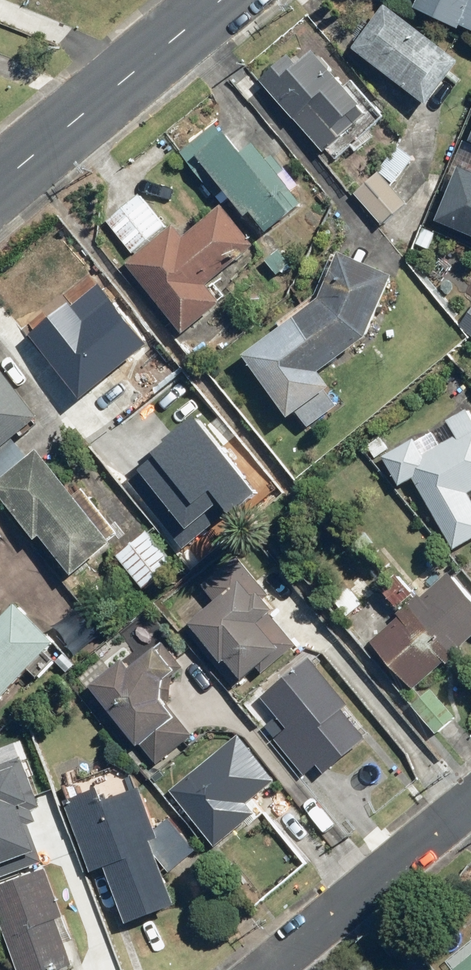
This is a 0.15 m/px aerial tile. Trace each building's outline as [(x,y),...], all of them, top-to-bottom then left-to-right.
[(418,11),(470,34),(470,0),(423,0),(418,11)] [(464,63),(388,6),(355,50),(430,107),(464,63)] [(356,157),(376,139),(371,134),(387,120),(353,82),(348,87),(317,52),(301,66),(292,57),(262,84),(335,164),(350,150),(356,157)] [(225,192),(246,220),(251,216),(268,237),(304,208),(254,143),(240,154),(227,137),(223,140),(212,125),(187,144),(225,192)] [(436,219),(470,234),(470,173),(458,168),(436,219)] [(378,172),(353,195),(381,224),(406,201),(378,172)] [(130,252),(164,223),(138,193),(104,222),(130,252)] [(180,237),(169,224),(122,264),(183,335),(221,302),(206,285),(255,243),(219,203),(180,237)] [(278,246),(262,261),(278,279),(294,264),(278,246)] [(304,435),(339,408),(329,394),(336,389),(324,374),(371,339),(395,277),(342,255),(323,300),(246,359),(304,435)] [(83,315),(72,303),(28,339),(77,398),(144,343),(106,296),(83,315)] [(460,329),(470,337),(470,313),(460,329)] [(16,440),(43,417),(6,374),(0,379),(0,454),(16,440)] [(457,551),(470,542),(470,406),(449,419),(459,436),(426,455),(416,438),(384,457),(403,490),(417,482),(457,551)] [(253,490),(193,417),(151,452),(155,456),(127,479),(183,548),(253,490)] [(16,440),(0,454),(0,483),(31,457),(16,440)] [(31,457),(0,483),(0,497),(38,542),(44,537),(77,576),(126,534),(87,489),(76,498),(36,452),(31,457)] [(147,530),(116,559),(149,595),(181,566),(147,530)] [(191,625),(228,669),(232,666),(246,683),(269,664),(273,669),(305,642),(252,578),(261,571),(247,553),(205,587),(218,603),(191,625)] [(419,599),(399,576),(383,590),(404,613),(374,640),(419,691),(470,645),(470,596),(450,572),(419,599)] [(60,644),(21,605),(0,627),(0,706),(60,644)] [(196,739),(164,700),(168,681),(183,668),(165,646),(137,669),(128,658),(91,689),(158,770),(196,739)] [(286,728),(273,740),(310,782),(323,770),(327,775),(370,738),(343,708),(351,701),(309,654),(260,698),(286,728)] [(434,688),(413,705),(437,734),(457,717),(434,688)] [(248,825),(251,829),(268,815),(257,801),(282,780),(245,735),(175,793),(221,848),(248,825)] [(44,829),(37,810),(44,808),(28,760),(0,770),(0,866),(41,852),(34,832),(44,829)] [(170,819),(158,829),(145,794),(113,805),(101,770),(65,782),(72,804),(68,805),(91,871),(105,866),(127,929),(179,910),(168,878),(197,854),(170,819)] [(75,969),(58,927),(70,923),(48,867),(0,885),(0,925),(17,969),(74,969),(75,969)] [(454,969),(470,969),(470,956),(454,969)]
